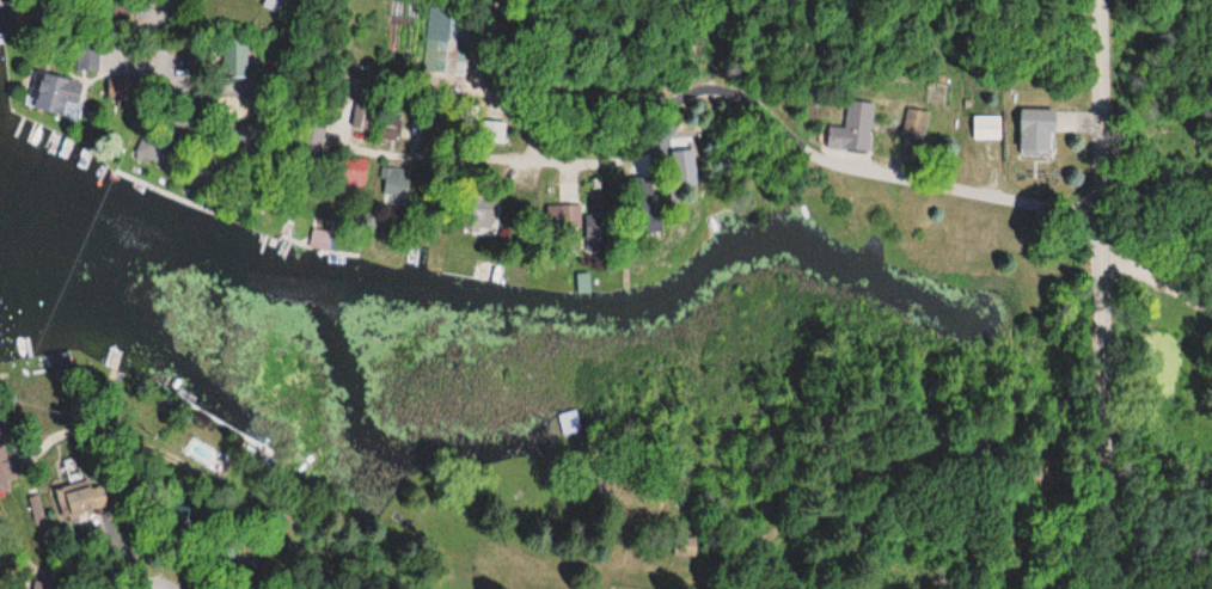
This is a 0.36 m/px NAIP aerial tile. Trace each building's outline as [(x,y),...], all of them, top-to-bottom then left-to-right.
[(260,9),(284,20),(293,0),(264,0),(260,9)] [(464,63),(466,41),(426,39),(424,73),(454,75),(455,63),(464,63)] [(244,42),(221,42),(221,80),(244,80),(244,42)] [(95,46),(76,46),(76,71),(95,71),(95,46)] [(80,83),(34,73),(26,109),(60,116),(63,103),(75,105),(80,83)] [(105,99),(137,100),(137,81),(105,81),(105,99)] [(351,131),(369,131),(369,99),(351,99),(351,131)] [(871,104),(845,102),(842,129),(825,128),(823,150),(867,153),(871,104)] [(1049,112),(1016,112),(1016,155),(1049,155),(1049,112)] [(378,139),(397,141),(399,116),(380,114),(378,139)] [(999,117),(971,117),(971,141),(999,141),(999,117)] [(482,142),(502,142),(502,122),(482,122),(482,142)] [(133,155),(161,168),(170,149),(142,136),(133,155)] [(331,195),(358,200),(366,161),(338,156),(331,195)] [(380,196),(405,198),(408,170),(383,168),(380,196)] [(626,180),(628,236),(652,235),(650,179),(626,180)] [(497,188),(473,186),(468,228),(492,231),(497,188)] [(603,196),(585,196),(586,252),(604,251),(603,196)] [(578,231),(578,207),(547,207),(547,231),(578,231)] [(307,247),(330,254),(335,236),(311,229),(307,247)] [(561,435),(579,432),(575,411),(557,414),(561,435)] [(8,491),(5,482),(22,476),(2,422),(0,423),(0,494),(8,491)] [(103,505),(98,483),(57,492),(62,514),(103,505)]
